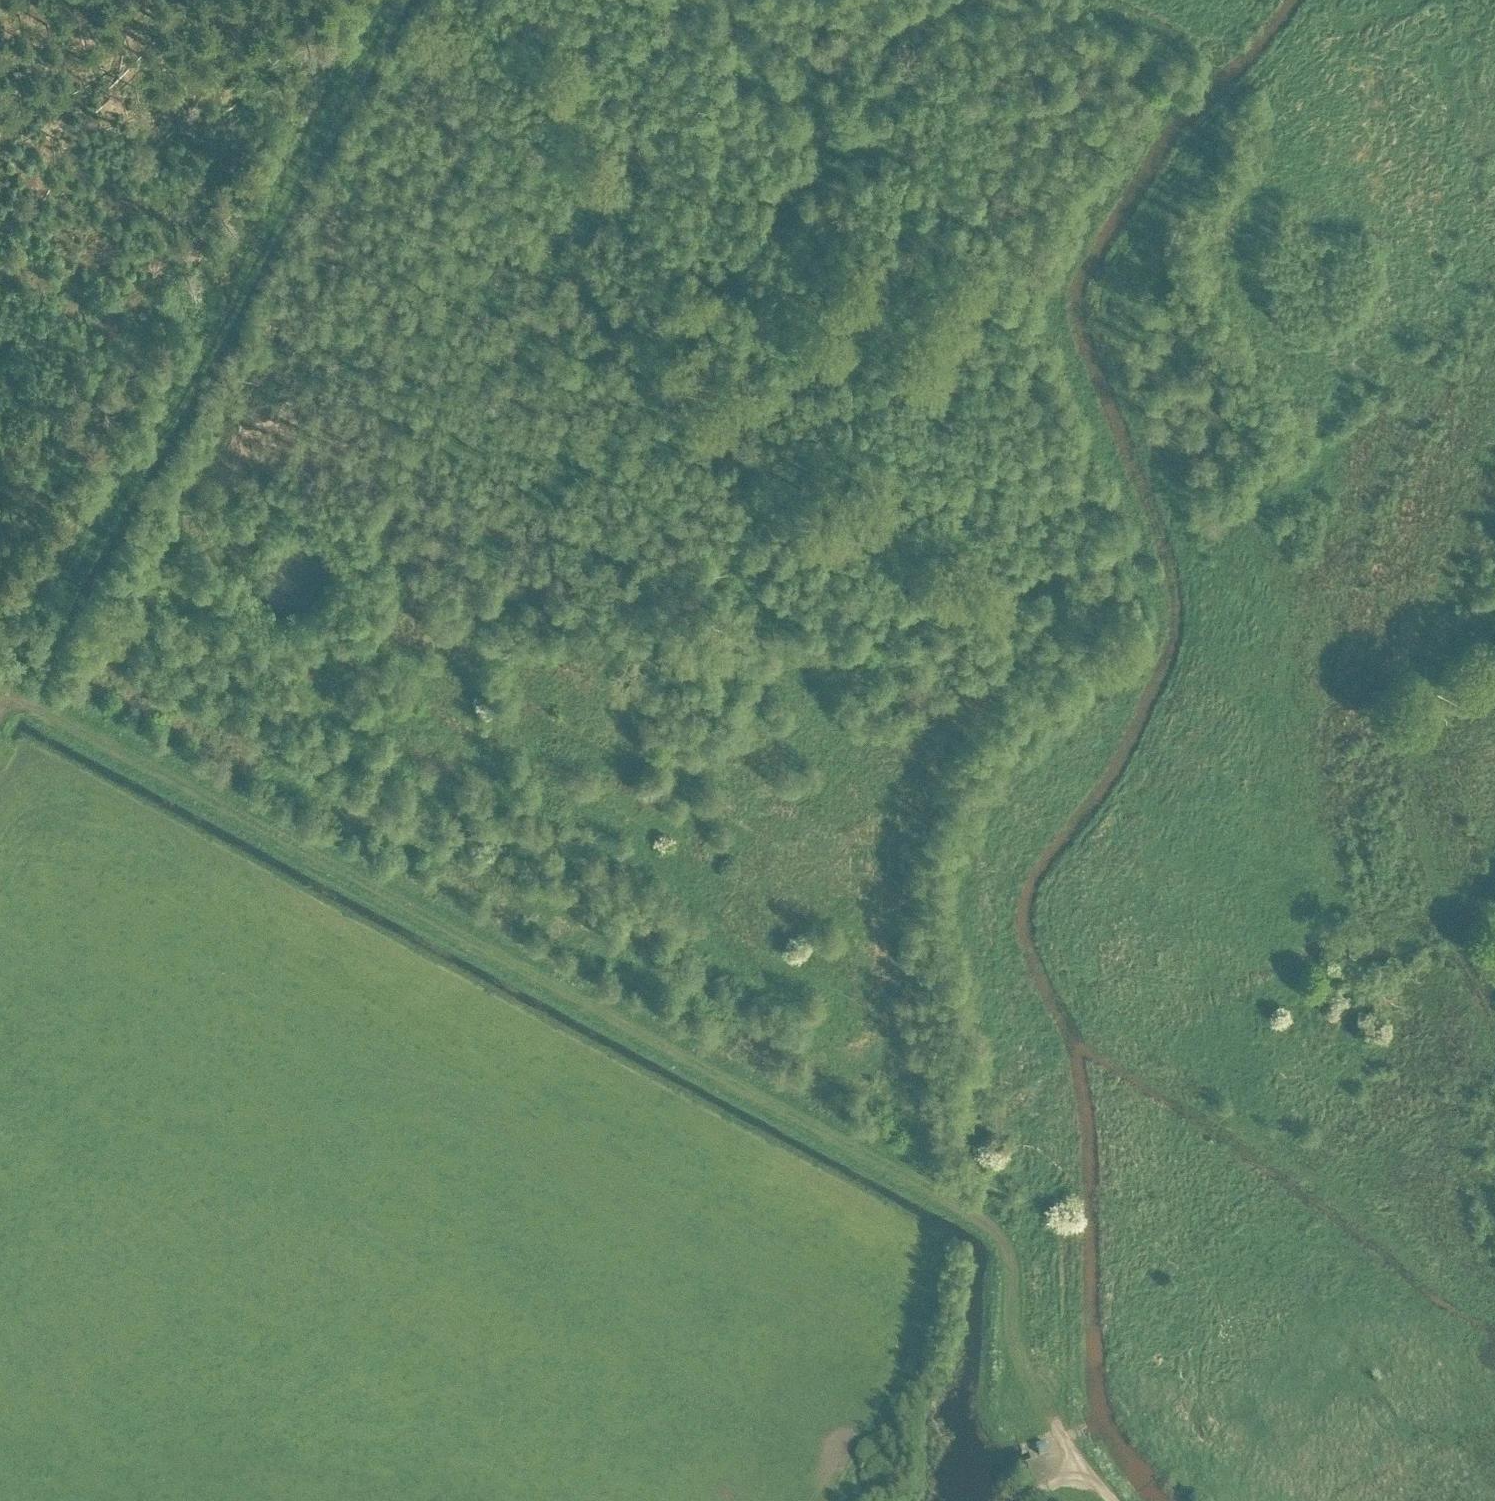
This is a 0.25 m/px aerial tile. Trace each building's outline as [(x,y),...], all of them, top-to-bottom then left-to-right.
[(1050,1452),(1046,1444),(1036,1449),(1040,1456),(1050,1452)]
